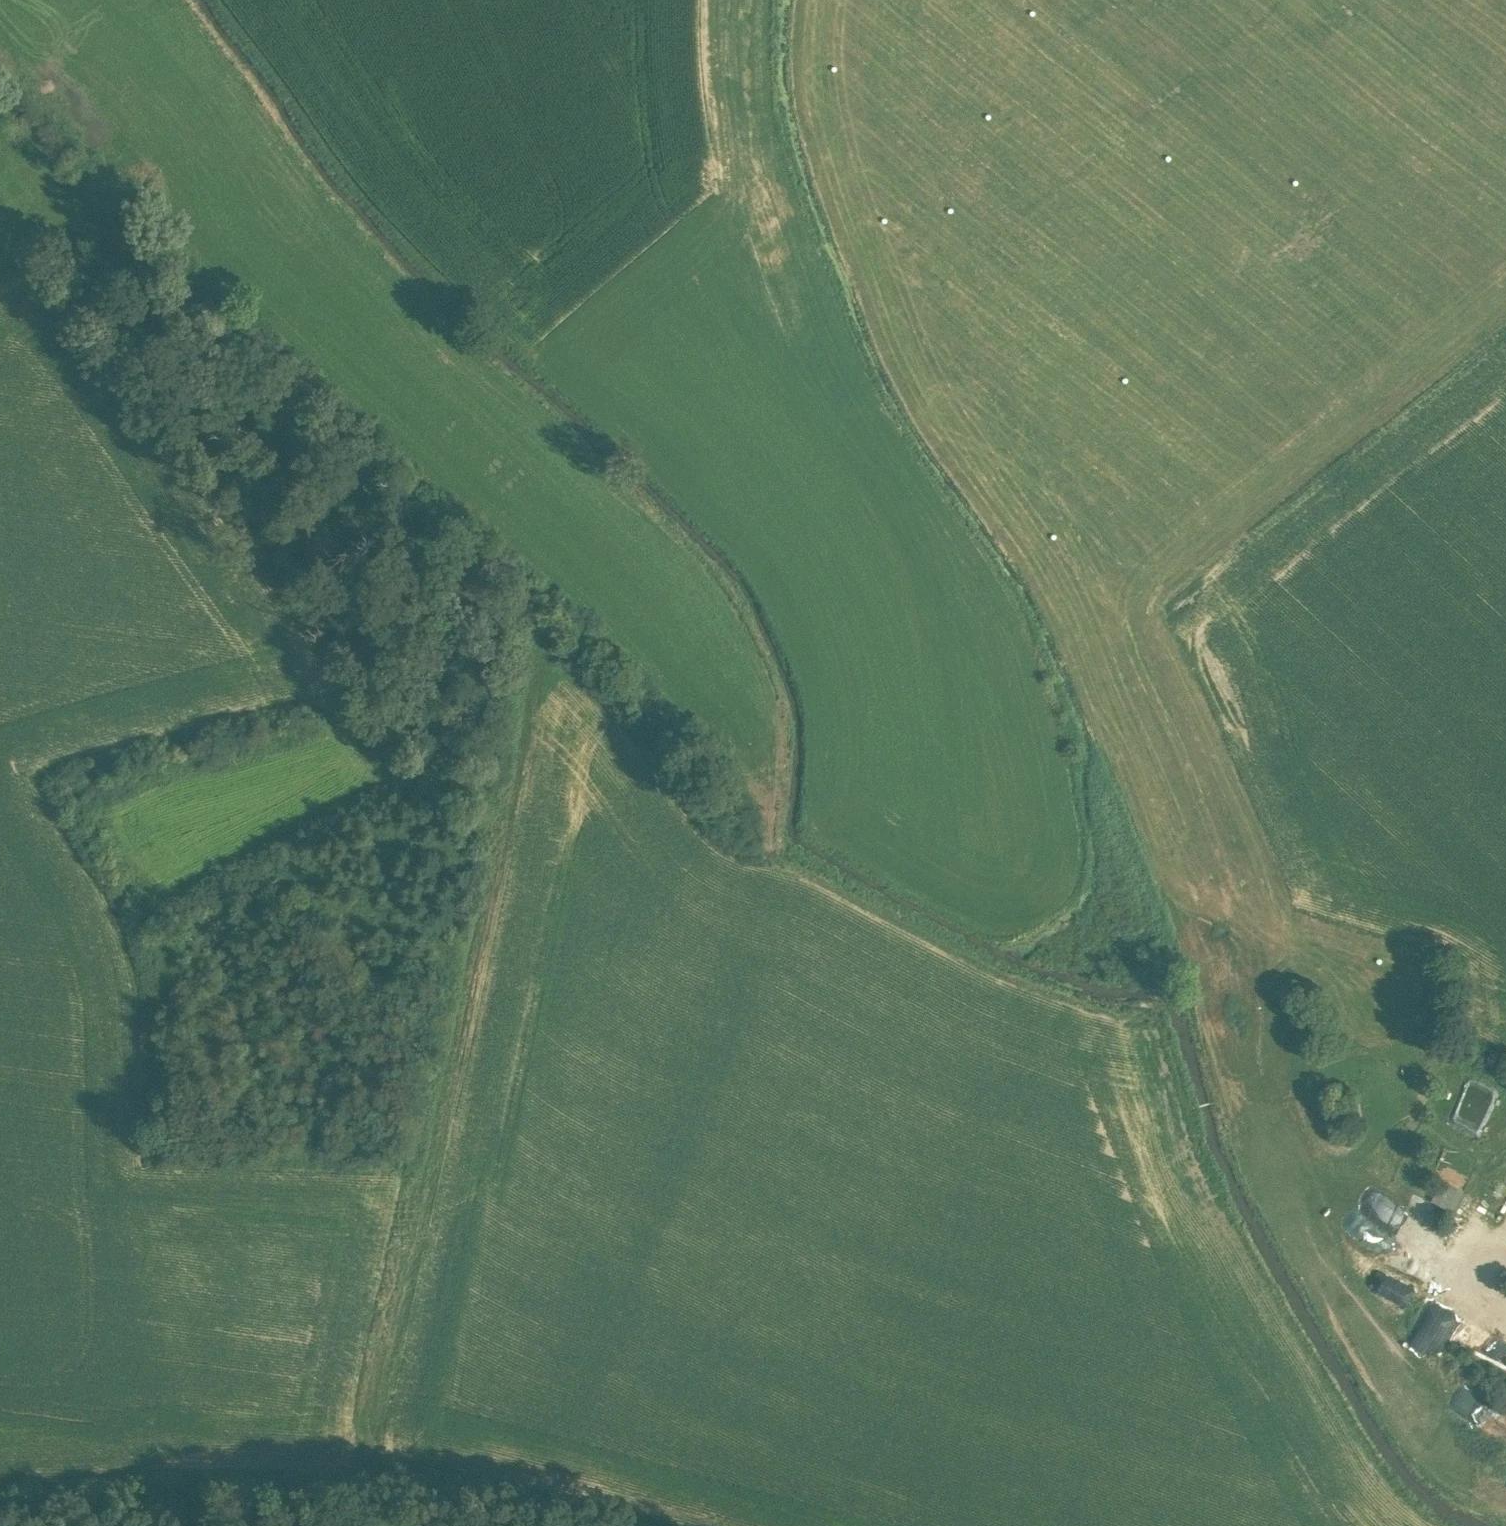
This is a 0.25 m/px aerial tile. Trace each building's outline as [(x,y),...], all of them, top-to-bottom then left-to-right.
[(1439,1175),(1429,1196),(1454,1208),(1464,1187),(1439,1175)]
